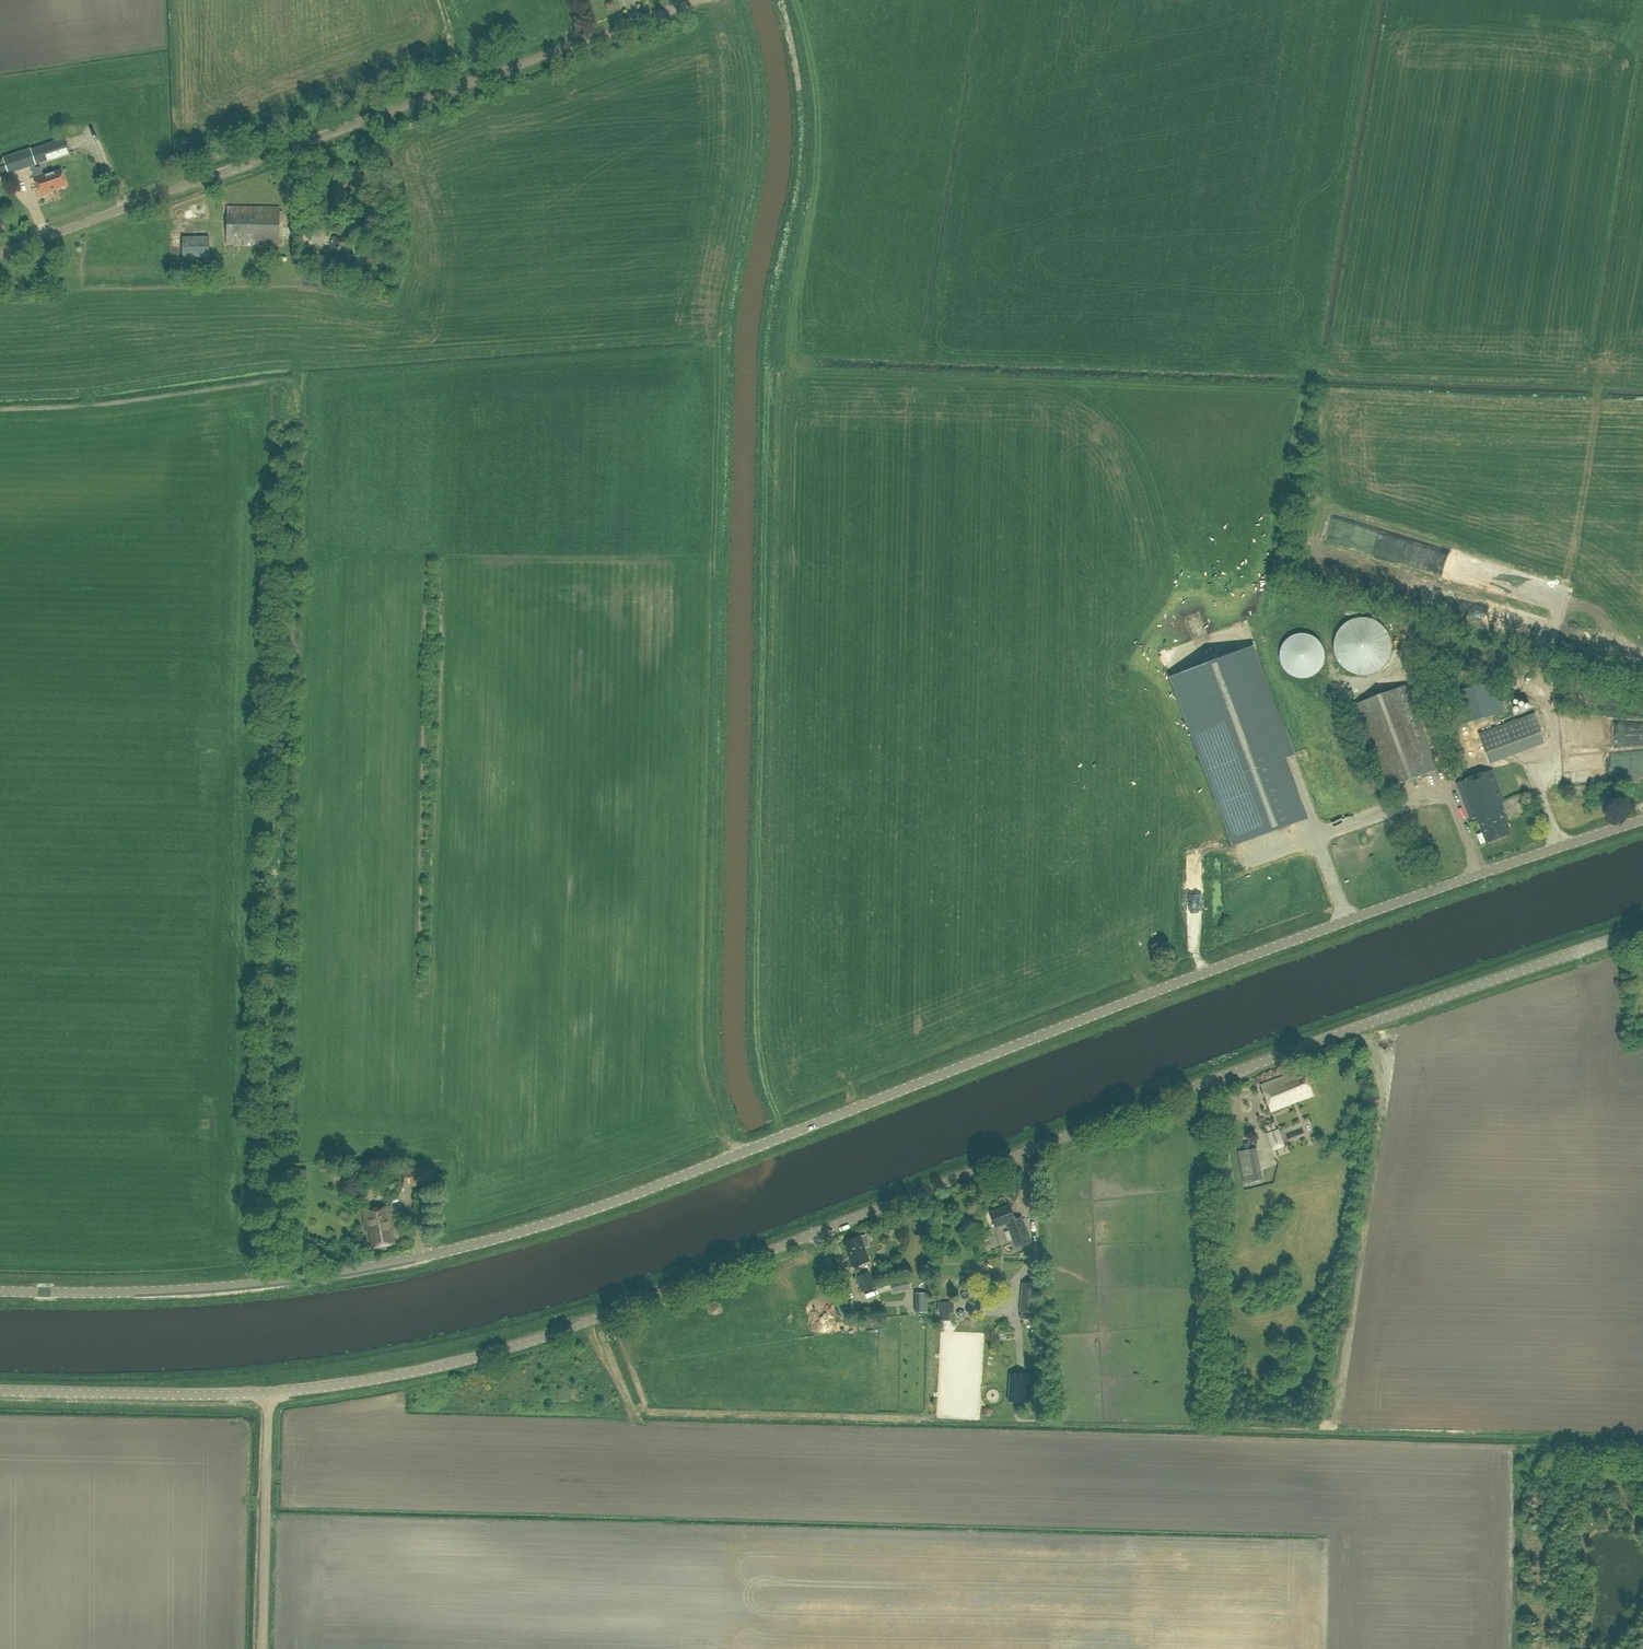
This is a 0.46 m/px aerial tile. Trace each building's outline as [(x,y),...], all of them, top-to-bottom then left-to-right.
[(69,153),(63,138),(2,159),(7,174),(29,166),(33,178),(39,197),(49,193),(49,192),(66,186),(61,170),(53,172),(52,171),(38,176),(34,165),(69,153)] [(187,221),(205,217),(201,204),(184,208),(187,221)] [(281,207),(228,205),(227,244),(280,245),(281,207)] [(312,244),(325,246),(327,235),(314,232),(312,244)] [(211,257),(210,237),(183,237),(184,257),(203,257),(203,265),(209,265),(209,257),(211,257)] [(351,242),(333,237),(330,250),(325,248),(321,262),(325,263),(325,264),(356,273),(359,261),(347,257),(351,242)] [(311,258),(299,257),(297,267),(309,269),(311,258)] [(1281,654),(1281,656),(1281,659),(1281,661),(1282,662),(1282,665),(1283,667),(1285,669),(1286,671),(1288,672),(1289,673),(1291,675),(1293,676),(1295,677),(1297,678),(1299,678),(1301,678),(1303,679),(1305,678),(1308,678),(1310,677),(1311,677),(1314,676),(1315,675),(1317,673),(1319,672),(1321,670),(1322,668),(1323,666),(1324,665),(1324,662),(1325,662),(1325,660),(1325,659),(1325,656),(1325,655),(1325,654),(1325,653),(1325,652),(1324,650),(1324,648),(1323,646),(1322,645),(1321,643),(1319,641),(1317,639),(1315,638),(1313,637),(1312,636),(1310,635),(1308,635),(1305,634),(1303,634),(1302,634),(1299,634),(1297,635),(1295,636),(1293,637),(1291,638),(1289,639),(1288,640),(1286,642),(1285,644),(1283,646),(1282,648),(1282,650),(1281,652),(1281,654)] [(1232,847),(1307,819),(1285,758),(1295,755),(1254,645),(1168,677),(1232,847)] [(1503,715),(1494,683),(1461,693),(1470,724),(1503,715)] [(1437,770),(1406,685),(1354,705),(1386,789),(1437,770)] [(1543,734),(1536,713),(1480,733),(1487,753),(1543,734)] [(1629,740),(1629,730),(1577,730),(1577,740),(1629,740)] [(1504,803),(1492,771),(1457,784),(1470,820),(1477,818),(1487,844),(1512,835),(1503,811),(1504,811),(1502,803),(1504,803)] [(1201,941),(1202,931),(1191,929),(1190,939),(1201,941)] [(1279,1109),(1312,1096),(1303,1073),(1288,1078),(1287,1075),(1261,1085),(1270,1112),(1279,1108),(1279,1109)] [(1272,1151),(1285,1146),(1278,1128),(1275,1129),(1273,1123),(1265,1126),(1267,1133),(1266,1134),(1272,1151)] [(1261,1179),(1255,1148),(1237,1152),(1243,1183),(1261,1179)] [(426,1170),(425,1167),(402,1169),(404,1187),(427,1185),(427,1182),(432,1182),(431,1169),(426,1170)] [(307,1169),(296,1170),(296,1180),(308,1179),(307,1169)] [(393,1227),(388,1206),(363,1211),(367,1232),(371,1232),(372,1237),(371,1237),(373,1248),(396,1244),(394,1234),(393,1234),(391,1227),(393,1227)] [(1014,1221),(1009,1207),(989,1214),(994,1229),(1005,1224),(1008,1232),(1005,1233),(1008,1241),(1011,1239),(1015,1250),(1030,1244),(1021,1218),(1014,1221)] [(971,1231),(975,1237),(981,1233),(977,1227),(971,1231)] [(868,1262),(860,1237),(843,1242),(852,1267),(868,1262)] [(870,1272),(855,1278),(861,1294),(876,1288),(870,1272)] [(1022,1282),(1019,1312),(1036,1313),(1039,1283),(1022,1282)] [(910,1283),(894,1287),(896,1294),(912,1289),(910,1283)] [(1010,1373),(1008,1403),(1030,1404),(1032,1375),(1010,1373)]
